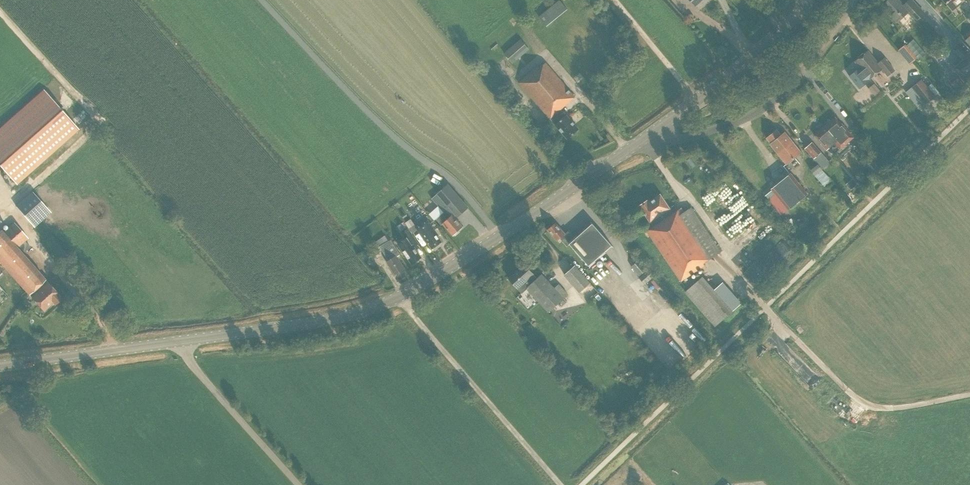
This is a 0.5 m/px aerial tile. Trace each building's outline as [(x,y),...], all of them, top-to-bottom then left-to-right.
[(559,0),(539,16),(546,25),(566,9),(559,0)] [(901,2),(899,0),(888,0),(882,5),(897,22),(907,13),(916,22),(925,13),(914,0),(907,0),(903,4),(901,2)] [(953,9),(957,5),(964,0),(945,0),(953,9)] [(514,61),(524,53),(528,49),(520,39),(504,53),(513,63),(514,61)] [(902,46),(914,59),(921,53),(908,40),(902,46)] [(967,84),(969,82),(969,50),(963,42),(954,50),(962,59),(952,68),(967,84)] [(895,70),(884,57),(877,63),(868,51),(855,61),(860,66),(849,75),(860,88),(870,80),(870,79),(882,69),(887,76),(895,70)] [(519,82),(567,138),(579,129),(561,108),(575,96),(545,62),(539,68),(537,66),(519,82)] [(875,77),(869,83),(878,92),(885,85),(875,77)] [(925,104),(935,96),(922,79),(912,87),(925,104)] [(44,90),(0,129),(0,165),(17,184),(79,129),(44,90)] [(838,140),(838,139),(843,146),(855,135),(851,131),(849,133),(835,117),(825,125),(838,140)] [(834,154),(843,146),(838,140),(825,125),(814,135),(827,149),(828,148),(834,154)] [(767,138),(788,163),(803,151),(786,131),(781,135),(776,130),(767,138)] [(814,157),(821,151),(812,141),(805,147),(814,157)] [(881,170),(873,159),(866,165),(874,176),(881,170)] [(824,186),(832,180),(822,169),(818,164),(811,170),(814,174),(814,175),(824,186)] [(788,209),(807,193),(791,173),(771,189),(788,209)] [(457,216),(468,207),(448,184),(432,198),(444,212),(436,219),(441,225),(443,223),(453,235),(463,227),(453,216),(456,214),(457,216)] [(34,227),(51,212),(32,191),(16,206),(34,227)] [(670,209),(660,194),(649,202),(647,200),(639,205),(653,226),(647,231),(681,281),(705,265),(704,263),(721,251),(691,207),(683,213),(680,209),(671,215),(668,210),(670,209)] [(832,211),(839,217),(843,212),(836,206),(832,211)] [(416,227),(411,218),(405,222),(405,223),(408,228),(412,233),(418,229),(416,227)] [(438,234),(428,219),(416,227),(418,229),(427,243),(428,243),(432,248),(442,241),(437,235),(438,234)] [(570,243),(590,267),(615,245),(594,221),(573,240),(557,221),(549,228),(559,239),(562,236),(569,244),(570,243)] [(46,282),(44,280),(45,279),(23,254),(30,247),(25,240),(28,238),(14,222),(3,232),(1,229),(0,230),(0,262),(44,310),(53,302),(54,304),(62,297),(47,281),(46,282)] [(412,233),(408,228),(401,232),(405,238),(397,243),(411,264),(422,257),(414,246),(418,243),(412,233)] [(784,235),(753,269),(764,279),(795,245),(784,235)] [(395,274),(405,268),(397,256),(401,254),(391,239),(380,246),(389,260),(387,262),(395,274)] [(612,257),(621,269),(624,266),(615,255),(612,257)] [(647,268),(639,259),(630,266),(639,276),(647,268)] [(538,277),(526,263),(510,277),(524,292),(528,288),(550,311),(569,293),(560,283),(555,288),(542,273),(538,277)] [(591,282),(575,264),(563,274),(579,292),(591,282)] [(644,284),(654,276),(649,270),(639,278),(644,284)] [(654,281),(663,287),(666,282),(657,276),(654,281)] [(715,326),(732,310),(702,276),(685,292),(715,326)] [(22,301),(15,296),(10,303),(17,309),(22,301)] [(648,392),(658,383),(654,379),(645,388),(648,392)]
